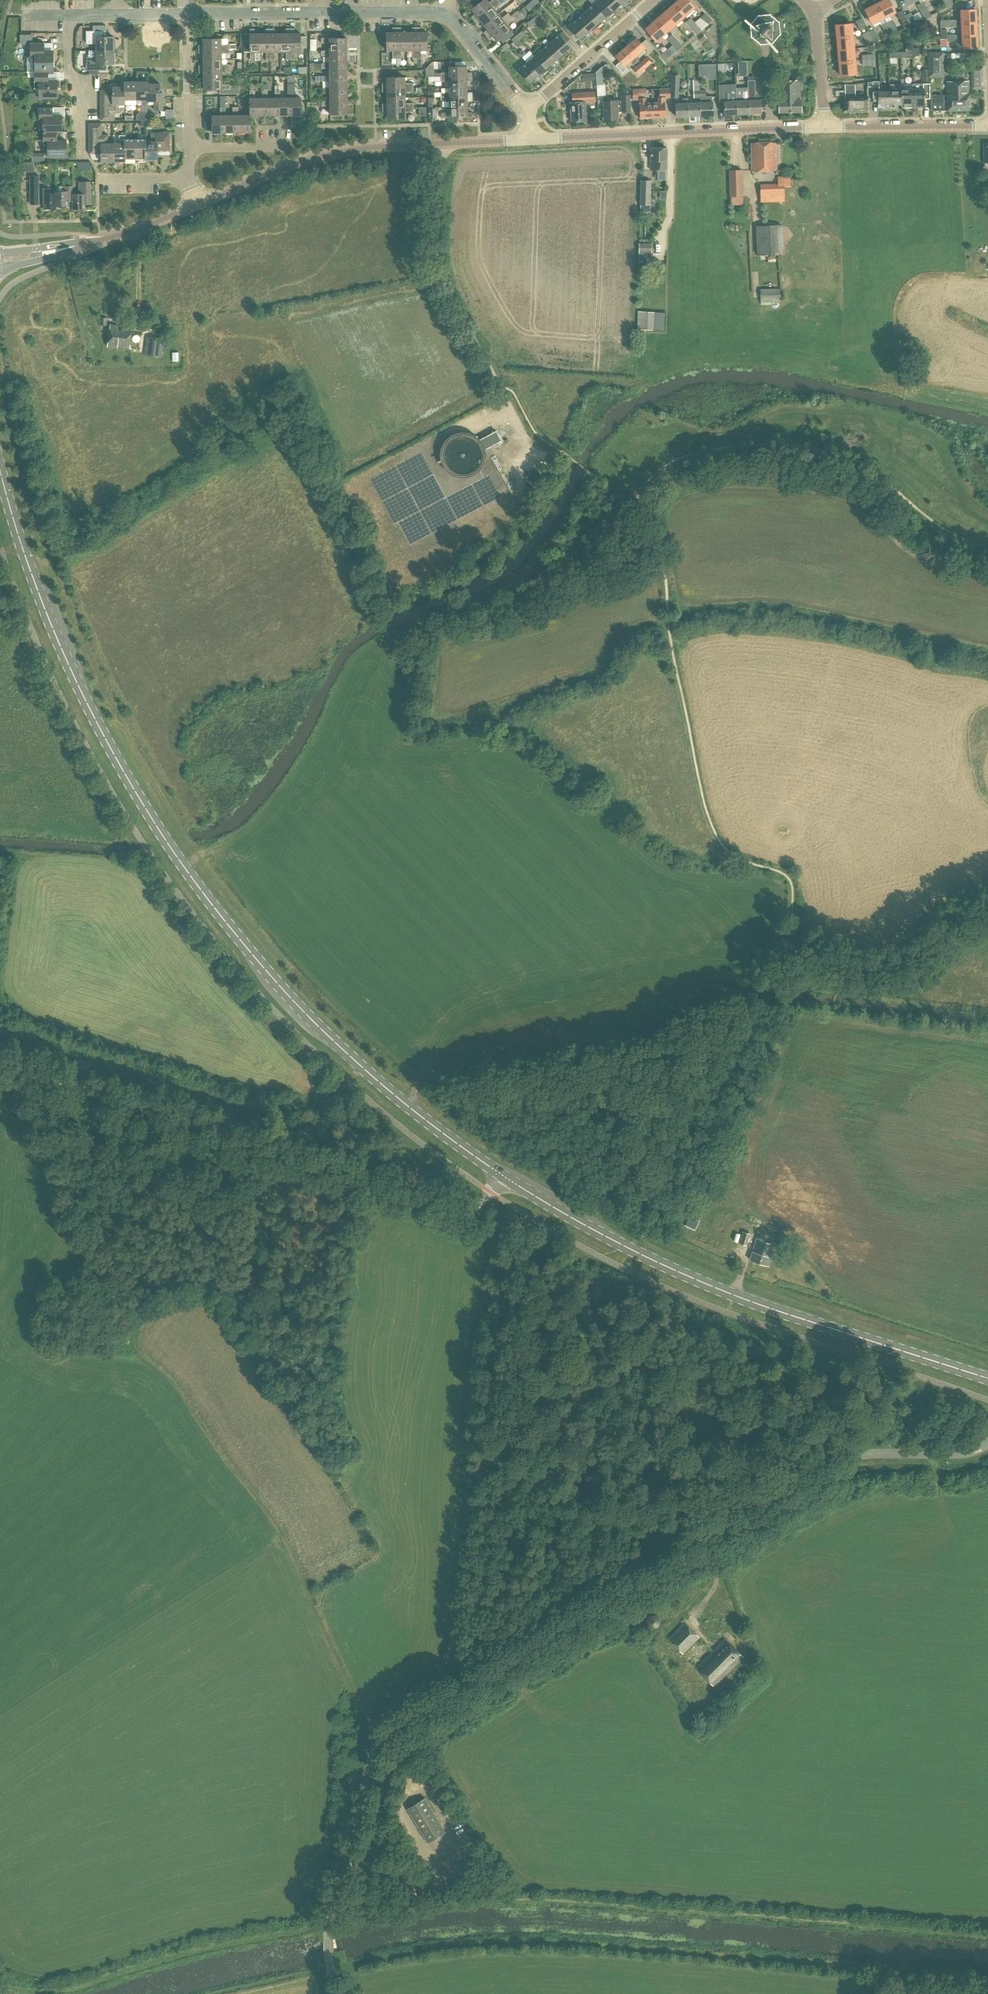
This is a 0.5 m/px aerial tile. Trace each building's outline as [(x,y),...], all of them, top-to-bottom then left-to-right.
[(499,1),(498,0),(492,0),(490,2),(488,0),(484,0),(472,9),(476,14),(472,17),(475,20),(499,1)] [(614,12),(604,0),(598,0),(593,5),(607,21),(610,19),(608,17),(614,12)] [(623,7),(617,0),(604,0),(614,12),(619,8),(620,9),(623,7)] [(685,16),(695,7),(688,0),(679,0),(675,4),(685,16)] [(884,18),(895,12),(889,0),(883,0),(877,4),(884,18)] [(485,25),(499,14),(495,9),(501,4),(499,1),(475,20),(478,23),(481,20),(485,25)] [(924,9),(927,8),(923,1),(917,5),(921,13),(925,11),(924,9)] [(675,24),(685,16),(675,4),(665,12),(675,24)] [(872,24),(884,18),(877,4),(865,10),(872,24)] [(604,24),(607,21),(593,5),(585,12),(598,27),(603,22),(604,24)] [(925,11),(921,13),(925,19),(931,16),(927,8),(924,9),(925,11)] [(962,23),(976,22),(976,9),(961,10),(962,23)] [(905,16),(902,10),(897,13),(902,22),(907,20),(910,26),(916,23),(911,13),(905,16)] [(592,31),(598,27),(585,12),(577,19),(591,35),(594,33),(592,31)] [(666,32),(675,24),(665,12),(655,21),(666,32)] [(487,36),(511,17),(508,13),(502,18),(499,14),(485,25),(489,30),(485,33),(487,36)] [(530,28),(541,19),(537,14),(526,23),(530,28)] [(760,44),(772,43),(780,34),(779,22),(770,14),(758,15),(750,24),(751,36),(760,44)] [(511,17),(487,36),(490,39),(494,36),(498,41),(511,30),(507,25),(513,20),(511,17)] [(691,17),(685,22),(691,30),(694,27),(693,25),(695,23),(695,22),(691,17)] [(694,27),(691,30),(696,35),(708,24),(700,18),(695,22),(695,23),(693,25),(694,27)] [(860,31),(867,27),(862,18),(855,21),(860,31)] [(588,37),(591,35),(577,19),(569,26),(574,33),(581,41),(587,36),(588,37)] [(887,37),(897,31),(891,20),(881,25),(887,37)] [(656,41),(666,32),(655,21),(646,29),(656,41)] [(962,35),(977,35),(976,22),(962,23),(962,35)] [(837,37),(853,36),(852,23),(836,25),(837,37)] [(106,26),(93,26),(93,32),(87,32),(87,44),(97,44),(97,51),(114,50),(114,37),(103,37),(103,31),(106,31),(106,26)] [(413,59),(417,58),(417,27),(413,28),(413,32),(407,32),(407,50),(413,50),(413,59)] [(417,27),(417,58),(421,58),(421,50),(428,50),(427,32),(421,32),(421,27),(417,27)] [(291,29),(291,60),(295,60),(295,52),(301,52),(301,33),(295,33),(295,28),(291,29)] [(393,58),(397,58),(397,28),(393,28),(393,32),(387,32),(387,50),(393,50),(393,58)] [(407,50),(407,32),(401,32),(401,28),(397,28),(397,58),(401,59),(401,50),(407,50)] [(261,52),(261,34),(255,34),(255,29),(251,29),(251,60),(255,60),(255,52),(261,52)] [(267,60),(271,60),(271,29),(267,29),(267,34),(261,34),(261,52),(267,52),(267,60)] [(281,52),(281,34),(275,34),(275,29),(271,29),(271,60),(276,60),(275,52),(281,52)] [(287,60),(291,60),(291,29),(286,29),(286,34),(281,34),(281,52),(287,52),(287,60)] [(518,48),(523,44),(519,39),(525,35),(522,31),(511,39),(518,48)] [(873,41),(873,40),(868,31),(862,34),(867,44),(873,41)] [(911,44),(919,44),(919,32),(911,32),(911,44)] [(551,42),(563,57),(570,51),(571,53),(574,50),(560,34),(551,42)] [(672,34),(667,39),(671,44),(674,41),(676,43),(678,41),(672,34)] [(35,73),(49,73),(54,73),(53,51),(45,51),(44,42),(32,43),(32,35),(20,35),(21,45),(30,45),(30,57),(33,57),(32,70),(35,70),(35,73)] [(977,35),(962,35),(963,48),(977,47),(977,35)] [(838,50),(854,49),(853,36),(837,37),(838,50)] [(636,37),(626,46),(626,47),(635,57),(646,48),(649,51),(653,48),(646,39),(642,43),(636,37)] [(330,51),(347,50),(347,38),(321,38),(321,43),(330,43),(330,51)] [(199,49),(230,49),(229,45),(222,45),(222,39),(204,39),(204,45),(199,45),(199,49)] [(674,41),(671,44),(677,51),(683,46),(678,41),(676,43),(674,41)] [(558,61),(563,57),(551,42),(543,49),(556,65),(559,63),(558,61)] [(505,51),(510,47),(507,43),(501,47),(505,51)] [(627,69),(625,66),(635,57),(626,47),(626,46),(615,56),(620,61),(616,66),(622,73),(627,69)] [(901,52),(901,57),(913,57),(912,48),(905,49),(906,52),(901,52)] [(204,59),(222,59),(222,53),(230,53),(230,49),(199,49),(199,54),(204,54),(204,59)] [(554,67),(556,65),(543,49),(535,56),(548,70),(552,66),(554,67)] [(839,63),(855,61),(854,49),(838,50),(839,63)] [(114,50),(97,51),(97,58),(87,58),(88,70),(107,70),(107,64),(114,64),(114,50)] [(321,51),(321,56),(330,56),(330,63),(347,63),(347,50),(330,51),(321,51)] [(944,54),(944,52),(928,52),(928,53),(925,53),(925,58),(928,58),(928,78),(944,78),(944,76),(945,76),(945,71),(944,71),(944,58),(945,58),(945,54),(944,54)] [(862,66),(875,65),(875,54),(861,55),(862,66)] [(542,75),(548,70),(535,56),(526,63),(540,79),(543,77),(542,75)] [(640,63),(645,69),(648,72),(654,67),(651,63),(652,63),(647,57),(640,63)] [(199,69),(230,69),(230,64),(222,65),(222,59),(204,59),(205,65),(199,65),(199,69)] [(738,71),(748,71),(747,61),(738,61),(738,71)] [(855,61),(839,63),(841,75),(856,74),(855,61)] [(331,76),(347,75),(347,63),(330,63),(321,63),(321,68),(330,68),(331,75),(331,76)] [(537,82),(540,79),(526,63),(518,70),(531,84),(536,80),(537,82)] [(638,75),(645,69),(640,63),(633,69),(638,75)] [(602,72),(603,72),(607,72),(612,68),(608,65),(606,64),(602,67),(602,72)] [(433,77),(472,77),(472,73),(467,73),(467,67),(449,67),(449,72),(433,73),(433,77)] [(982,82),(983,82),(982,68),(977,68),(977,74),(972,74),(972,89),(983,88),(983,86),(982,86),(982,82)] [(205,79),(222,79),(222,74),(230,73),(230,69),(199,69),(200,74),(205,73),(205,79)] [(596,72),(597,85),(597,96),(606,95),(605,84),(603,85),(603,72),(602,72),(596,72)] [(49,81),(49,73),(35,73),(34,88),(40,89),(40,97),(58,97),(58,87),(60,87),(60,81),(49,81)] [(347,88),(347,75),(331,76),(331,75),(315,76),(316,81),(331,81),(331,88),(347,88)] [(671,88),(670,98),(678,98),(680,75),(672,75),(671,88)] [(382,88),(413,87),(413,83),(405,83),(405,77),(387,78),(388,83),(382,84),(382,88)] [(472,81),(472,77),(433,77),(428,77),(428,81),(449,81),(450,87),(467,87),(467,81),(472,81)] [(200,90),(220,89),(220,94),(230,94),(230,89),(231,89),(231,85),(222,85),(222,79),(205,79),(205,85),(200,85),(200,90)] [(749,100),(749,114),(762,113),(761,99),(756,100),(755,80),(748,80),(748,100),(749,100)] [(800,81),(800,80),(778,80),(779,112),(801,112),(801,99),(801,92),(803,91),(802,86),(801,86),(801,84),(802,84),(802,80),(800,81)] [(890,109),(890,91),(885,91),(885,88),(882,86),(879,86),(879,81),(872,81),(872,86),(873,86),(873,99),(872,99),(872,101),(878,101),(878,107),(881,107),(881,109),(890,109)] [(969,94),(969,81),(946,82),(947,95),(931,96),(931,110),(948,110),(970,109),(969,94)] [(125,100),(126,100),(137,100),(136,82),(124,82),(125,87),(125,100)] [(148,84),(149,84),(149,82),(136,82),(137,100),(148,99),(148,84)] [(148,99),(148,102),(155,102),(155,110),(163,110),(163,92),(160,92),(160,84),(149,84),(148,84),(148,99)] [(890,91),(890,109),(899,109),(899,105),(902,105),(901,84),(898,84),(898,89),(898,91),(890,91)] [(905,107),(913,107),(913,84),(901,84),(902,105),(905,105),(905,107)] [(913,84),(913,107),(925,106),(925,88),(923,88),(923,84),(913,84)] [(873,86),(872,86),(867,86),(867,96),(855,96),(855,85),(845,85),(845,96),(845,112),(868,112),(868,99),(872,99),(873,99),(873,86)] [(725,115),(737,114),(736,88),(736,86),(730,86),(730,92),(728,92),(728,94),(728,95),(728,96),(728,97),(729,97),(729,98),(724,98),(724,101),(725,115)] [(126,105),(126,100),(125,100),(125,87),(112,87),(112,91),(113,91),(113,97),(113,103),(113,109),(113,113),(119,113),(119,105),(126,105)] [(388,98),(406,98),(406,92),(413,92),(413,87),(382,88),(382,92),(388,92),(388,98)] [(467,93),(467,87),(450,87),(450,93),(441,93),(435,93),(435,98),(437,98),(473,97),(472,93),(467,93)] [(331,101),(347,101),(347,88),(331,88),(322,89),(322,94),(331,93),(331,101)] [(665,98),(670,98),(671,88),(659,89),(659,95),(665,95),(665,98)] [(749,100),(748,100),(742,100),(742,88),(736,88),(737,114),(749,114),(749,100)] [(633,100),(638,100),(638,96),(645,96),(645,89),(633,89),(633,100)] [(263,115),(263,98),(255,98),(255,90),(250,90),(250,103),(250,116),(251,116),(263,115)] [(275,115),(275,98),(268,98),(267,90),(262,90),(263,98),(263,115),(275,115)] [(288,115),(288,98),(281,98),(281,90),(275,90),(275,98),(275,115),(288,115)] [(288,90),(288,98),(288,115),(301,115),(301,98),(293,98),(293,90),(288,90)] [(571,93),(572,102),(571,102),(572,121),(587,120),(586,103),(596,102),(595,91),(571,93)] [(630,111),(630,95),(621,95),(621,100),(618,100),(604,101),(605,120),(619,119),(618,110),(622,110),(622,112),(630,111)] [(700,98),(700,102),(701,116),(713,115),(713,96),(706,96),(706,97),(701,98),(700,98)] [(450,107),(468,107),(467,101),(473,101),(473,97),(437,98),(437,101),(450,101),(450,107)] [(652,103),(653,118),(666,117),(665,102),(664,102),(664,97),(658,97),(658,102),(652,103)] [(383,108),(413,108),(413,103),(406,103),(406,98),(388,98),(388,104),(383,104),(383,108)] [(640,103),(639,103),(640,118),(653,118),(652,103),(646,103),(646,98),(639,98),(640,103)] [(689,116),(688,103),(687,98),(682,98),(682,103),(676,103),(677,117),(689,116)] [(348,114),(347,101),(331,101),(322,101),(322,106),(331,106),(331,114),(348,114)] [(689,116),(701,116),(700,102),(688,103),(689,116)] [(250,116),(250,103),(246,103),(246,107),(245,107),(245,115),(238,115),(238,133),(251,132),(251,116),(250,116)] [(43,133),(57,133),(62,133),(62,121),(65,121),(65,115),(53,115),(53,107),(39,107),(39,130),(43,130),(43,133)] [(225,115),(225,107),(220,107),(220,115),(206,116),(206,130),(213,129),(213,133),(226,133),(226,115),(225,115)] [(238,133),(238,115),(238,107),(233,107),(233,115),(226,115),(226,133),(238,133)] [(468,107),(450,107),(450,113),(442,113),(442,118),(473,117),(473,112),(468,113),(468,107)] [(413,108),(383,108),(383,112),(388,112),(388,118),(406,118),(406,112),(413,112),(413,108)] [(428,118),(437,118),(437,108),(428,108),(428,118)] [(137,120),(141,120),(145,120),(148,120),(148,111),(140,111),(137,115),(137,120)] [(57,133),(43,133),(43,145),(49,145),(49,157),(67,157),(67,140),(57,140),(57,133)] [(125,140),(125,135),(124,135),(124,133),(121,133),(121,135),(119,135),(119,144),(113,144),(113,162),(125,162),(125,156),(125,140)] [(146,156),(145,159),(158,159),(157,150),(163,150),(163,147),(169,147),(169,133),(152,133),(152,142),(146,142),(146,156)] [(113,162),(113,144),(107,144),(107,135),(102,135),(102,136),(102,141),(102,147),(102,153),(101,153),(101,162),(113,162)] [(146,142),(146,139),(135,140),(135,156),(146,156),(146,142)] [(125,156),(135,156),(135,140),(125,140),(125,156)] [(752,171),(777,171),(776,142),(751,143),(752,171)] [(667,170),(667,148),(651,147),(650,170),(667,170)] [(730,196),(743,196),(742,169),(729,170),(730,196)] [(29,176),(30,195),(30,204),(39,204),(39,201),(45,201),(45,208),(57,208),(57,206),(56,193),(50,193),(49,188),(39,188),(38,175),(29,176)] [(760,202),(784,201),(784,185),(791,185),(791,176),(778,177),(778,183),(760,184),(760,202)] [(73,201),(73,209),(85,209),(85,201),(91,201),(91,181),(79,182),(79,194),(73,194),(73,201)] [(651,205),(651,181),(640,181),(640,205),(640,212),(650,212),(650,205),(651,205)] [(73,194),(73,185),(63,185),(63,190),(56,190),(56,193),(57,206),(68,206),(68,202),(73,201),(73,194)] [(757,255),(778,254),(778,247),(783,247),(782,225),(756,226),(757,255)] [(651,255),(652,243),(639,243),(639,255),(639,261),(651,262),(651,255)] [(760,302),(780,302),(780,289),(760,289),(760,302)] [(665,331),(665,312),(638,311),(637,329),(665,331)] [(129,348),(131,329),(118,327),(119,325),(111,324),(108,347),(118,348),(118,347),(129,348)] [(147,336),(145,349),(151,349),(150,355),(162,357),(164,338),(147,336)] [(485,449),(501,440),(496,430),(480,439),(485,449)] [(462,478),(466,477),(469,476),(473,475),(476,473),(479,470),(482,467),(483,464),(485,460),(485,456),(485,452),(485,448),(483,445),(481,441),(479,438),(476,436),(472,434),(469,433),(465,432),(461,432),(457,432),(454,433),(450,435),(447,437),(444,440),(442,443),(441,447),(440,451),(439,455),(440,458),(441,462),(442,466),(445,469),(447,472),(450,474),(454,476),(458,477),(462,478)] [(687,1215),(691,1206),(685,1203),(680,1212),(687,1215)] [(695,1230),(699,1220),(689,1216),(685,1225),(695,1230)] [(747,1245),(750,1233),(743,1231),(739,1243),(747,1245)] [(753,1249),(756,1237),(751,1236),(747,1248),(753,1249)] [(769,1265),(775,1245),(757,1239),(750,1260),(769,1265)] [(683,1653),(699,1637),(684,1622),(668,1638),(683,1653)] [(714,1687),(744,1657),(725,1638),(695,1667),(714,1687)] [(428,1842),(445,1832),(425,1798),(408,1808),(428,1842)]
